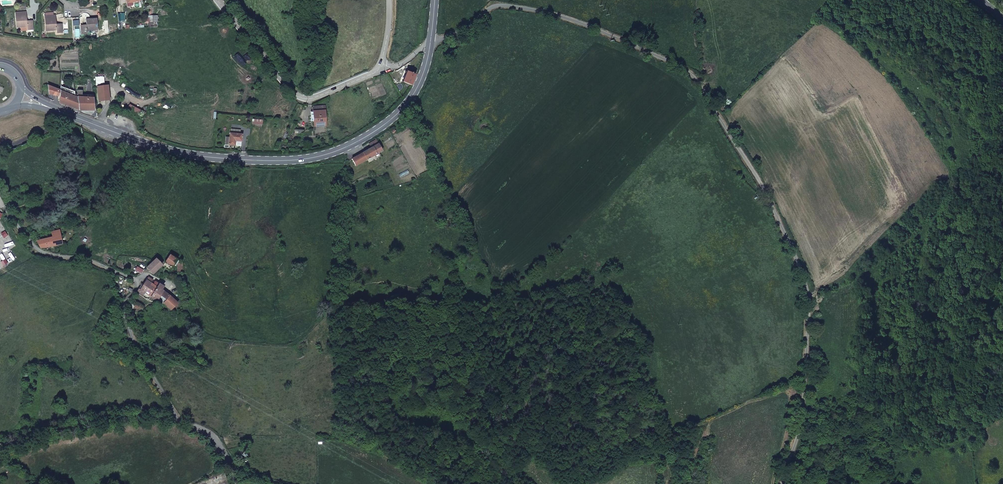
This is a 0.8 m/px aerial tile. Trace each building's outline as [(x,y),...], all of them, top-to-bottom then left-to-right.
[(26,12),(15,12),(16,28),(27,27),(27,30),(33,30),(32,21),(27,21),(26,12)] [(45,16),(46,31),(56,30),(56,33),(63,33),(62,24),(56,24),(56,15),(53,15),(53,13),(46,13),(46,16),(45,16)] [(148,23),(148,28),(157,27),(157,16),(145,16),(145,23),(148,23)] [(98,30),(97,19),(86,19),(86,24),(81,25),(81,35),(87,34),(87,31),(98,30)] [(415,74),(405,70),(404,73),(406,73),(402,81),(411,85),(415,74)] [(59,103),(60,90),(48,86),(50,99),(54,101),(54,96),(59,97),(59,103)] [(109,100),(108,86),(97,87),(99,101),(109,100)] [(63,91),(60,90),(59,103),(67,107),(78,110),(77,97),(75,96),(69,94),(63,91)] [(95,110),(94,97),(93,95),(82,94),(78,94),(75,94),(75,96),(77,97),(78,110),(95,110)] [(315,126),(325,125),(324,111),(326,111),(325,106),(313,106),(313,108),(312,108),(312,112),(314,112),(315,126)] [(239,130),(231,129),(231,133),(230,133),(229,137),(226,137),(225,143),(229,144),(229,145),(235,145),(235,143),(236,143),(236,145),(240,145),(241,134),(239,134),(239,130)] [(382,151),(376,140),(369,144),(371,148),(352,159),(356,165),(382,151)] [(62,244),(58,231),(58,230),(52,232),(53,237),(37,241),(40,248),(48,247),(62,244)] [(170,255),(165,262),(172,266),(173,265),(176,261),(177,259),(170,255)] [(156,258),(147,268),(153,274),(162,264),(156,258)] [(145,293),(153,280),(149,277),(140,289),(139,288),(137,292),(143,296),(145,293)] [(149,299),(150,297),(157,287),(154,285),(156,282),(153,280),(145,293),(148,296),(147,298),(149,299)] [(157,287),(150,297),(157,301),(160,296),(166,300),(163,303),(171,310),(178,303),(169,295),(162,290),(163,287),(159,284),(157,287)]
